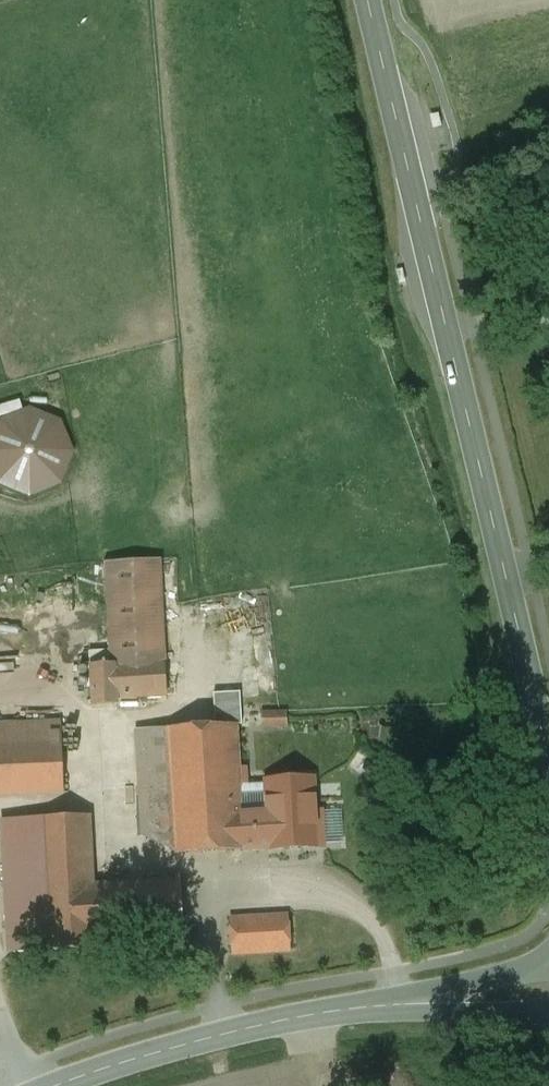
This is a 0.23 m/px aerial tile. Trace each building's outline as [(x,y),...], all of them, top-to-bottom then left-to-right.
[(6,418),(0,434),(0,472),(4,483),(39,497),(70,485),(84,451),(71,418),(40,405),(6,418)] [(158,560),(103,563),(108,651),(88,652),(89,666),(164,662),(158,560)] [(0,635),(0,657),(20,655),(18,634),(0,635)] [(164,662),(89,666),(91,699),(92,706),(116,704),(116,699),(166,696),(164,662)] [(268,727),(293,729),(295,713),(269,711),(268,727)] [(0,726),(0,796),(62,793),(60,723),(0,726)] [(234,727),(137,732),(144,836),(179,853),(242,850),(239,814),(234,727)] [(312,776),(265,778),(267,812),(239,814),(242,850),(242,849),(270,847),(270,848),(317,846),(312,776)] [(178,872),(93,877),(89,816),(39,818),(47,951),(97,949),(97,945),(182,941),(178,872)] [(39,818),(1,821),(9,954),(47,951),(39,818)] [(272,917),(231,920),(233,955),(275,952),(272,917)]
